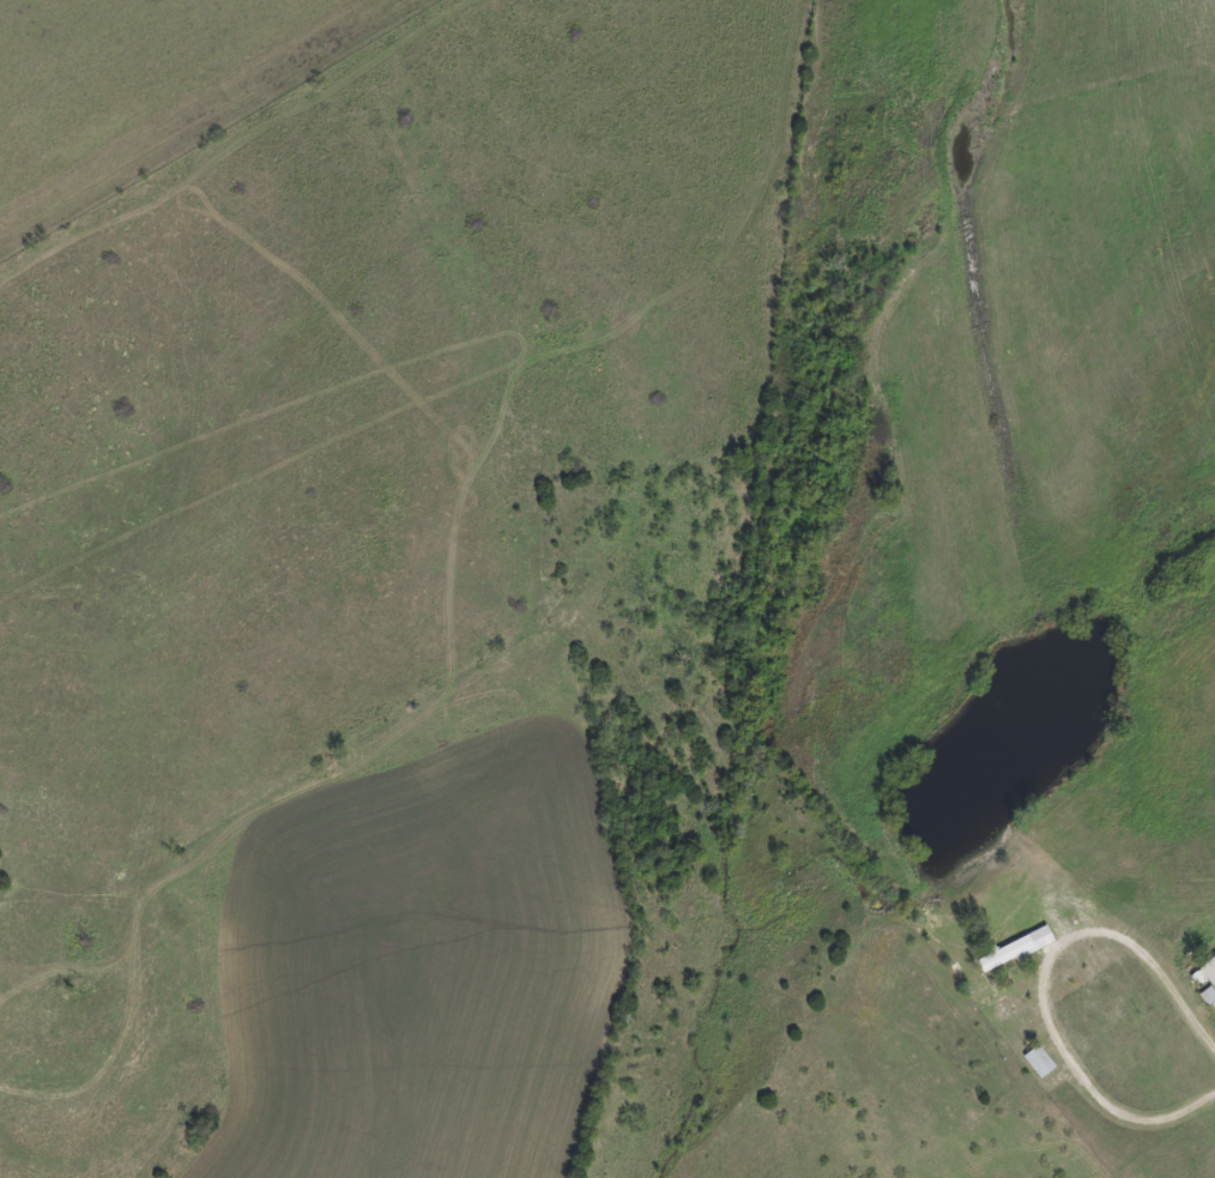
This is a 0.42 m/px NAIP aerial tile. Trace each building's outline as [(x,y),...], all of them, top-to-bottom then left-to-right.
[(1032,947),(1026,934),(975,959),(982,972),(1032,947)] [(1214,983),(1214,953),(1189,975),(1203,992),(1214,983)] [(1052,1068),(1039,1044),(1023,1053),(1036,1076),(1052,1068)]
